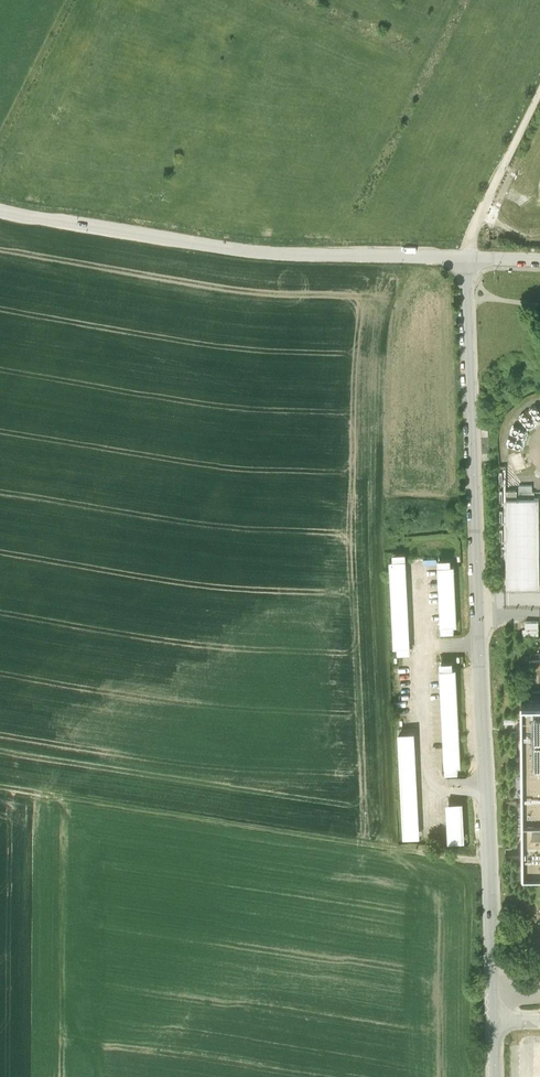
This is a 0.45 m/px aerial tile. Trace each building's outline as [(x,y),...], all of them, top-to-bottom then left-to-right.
[(532,413),(539,408),(539,389),(539,388),(523,399),(532,413)] [(510,426),(524,432),(532,415),(518,408),(510,426)] [(512,440),(519,457),(531,452),(524,435),(512,440)] [(518,476),(508,476),(508,485),(518,485),(518,476)] [(506,485),(507,554),(507,571),(539,571),(539,536),(539,485),(536,485),(520,485),(518,485),(508,485),(506,485)] [(399,635),(412,634),(408,549),(396,550),(392,550),(396,635),(399,635)] [(457,554),(453,554),(440,555),(442,613),(457,613),(459,613),(457,554)] [(539,617),(539,605),(527,605),(528,618),(539,617)] [(457,621),(457,613),(442,613),(443,621),(457,621)] [(412,642),(412,634),(399,635),(400,642),(412,642)] [(532,670),(539,670),(539,635),(532,635),(532,670)] [(455,656),(442,656),(446,753),(460,752),(464,752),(459,655),(455,656)] [(524,681),(525,853),(539,852),(539,681),(524,681)] [(417,719),(402,719),(406,822),(422,822),(417,719)] [(467,826),(466,788),(449,789),(451,827),(467,826)]
